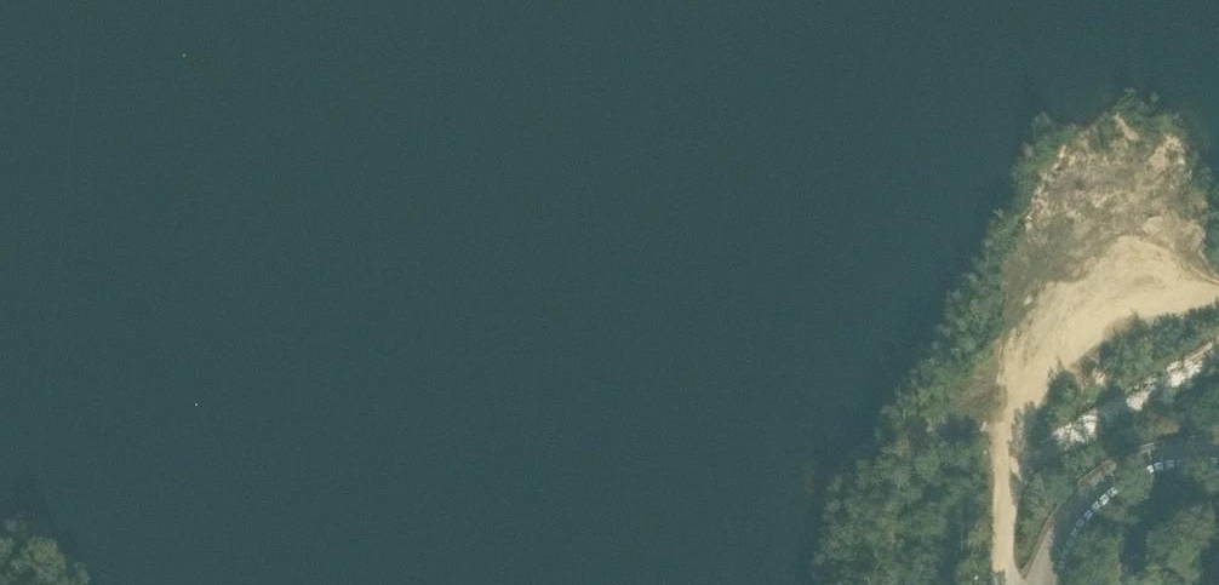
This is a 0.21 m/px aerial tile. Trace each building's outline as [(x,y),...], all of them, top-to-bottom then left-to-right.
[(1152,347),(1136,356),(1145,371),(1161,362),(1152,347)]
